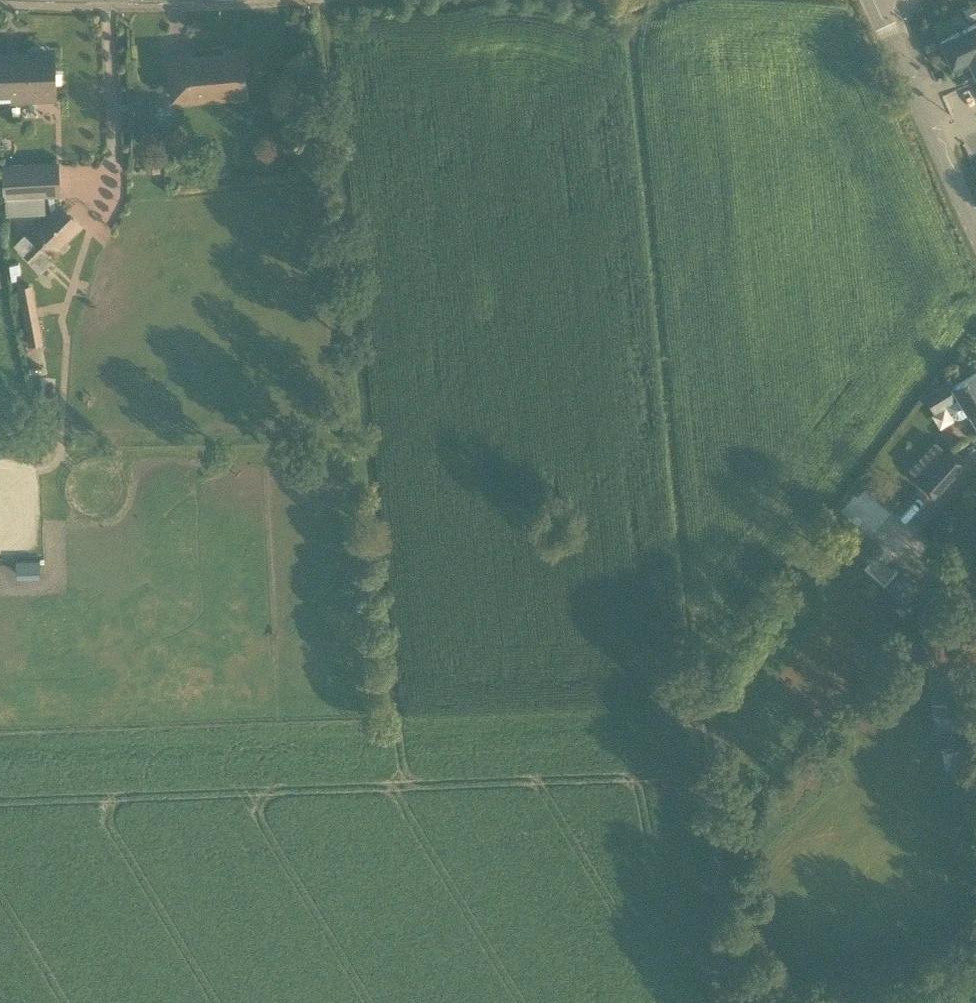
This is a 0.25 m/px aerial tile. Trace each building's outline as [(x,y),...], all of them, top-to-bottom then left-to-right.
[(964,9),(969,20),(975,17),(975,5),(975,4),(964,9)] [(941,39),(953,64),(969,57),(975,73),(975,23),(941,39)] [(247,63),(245,48),(225,50),(226,54),(190,58),(190,54),(170,56),(171,75),(173,94),(184,93),(185,100),(230,95),(231,101),(248,99),(244,64),(247,63)] [(0,58),(0,97),(13,96),(13,99),(55,97),(54,76),(53,56),(0,58)] [(45,196),(48,196),(54,196),(53,193),(57,193),(55,160),(2,163),(4,196),(5,196),(6,215),(45,213),(45,196)] [(39,268),(81,225),(59,203),(50,212),(51,212),(27,235),(24,232),(14,243),(39,268)] [(43,342),(32,283),(18,286),(29,345),(43,342)] [(954,417),(959,417),(963,416),(969,412),(975,424),(975,372),(954,385),(950,379),(924,395),(935,413),(946,406),(951,415),(954,417)] [(934,499),(967,462),(950,447),(917,484),(934,499)] [(22,559),(23,572),(46,571),(45,558),(22,559)] [(905,631),(897,640),(907,648),(915,640),(905,631)]
